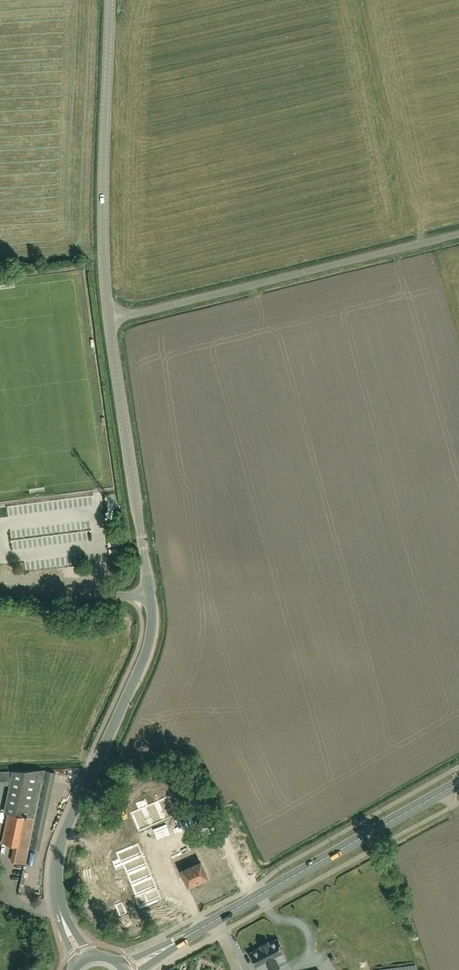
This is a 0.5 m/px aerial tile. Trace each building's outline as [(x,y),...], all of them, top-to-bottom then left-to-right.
[(117,541),(110,542),(111,554),(118,554),(117,541)] [(44,770),(0,772),(0,785),(14,784),(1,843),(15,845),(11,861),(25,864),(28,848),(39,850),(55,772),(44,770)] [(161,776),(148,782),(152,789),(164,783),(161,776)] [(169,796),(156,801),(164,820),(177,814),(169,796)] [(146,799),(141,801),(143,807),(151,825),(164,820),(156,801),(149,805),(146,799)] [(143,807),(130,812),(139,831),(151,825),(143,807)] [(138,843),(116,852),(121,864),(122,863),(143,854),(138,843)] [(143,854),(122,863),(127,874),(147,865),(143,854)] [(182,871),(188,886),(207,878),(200,862),(182,871)] [(147,865),(127,874),(131,885),(152,876),(147,865)] [(152,876),(131,885),(136,896),(156,887),(152,876)] [(136,896),(134,896),(139,908),(161,899),(156,887),(136,896)] [(122,902),(115,905),(120,916),(126,913),(122,902)] [(261,947),(249,953),(258,969),(264,969),(268,968),(269,969),(273,969),(280,966),(278,963),(279,963),(276,957),(283,954),(281,949),(283,948),(278,938),(269,943),(268,941),(260,945),(261,947)]
